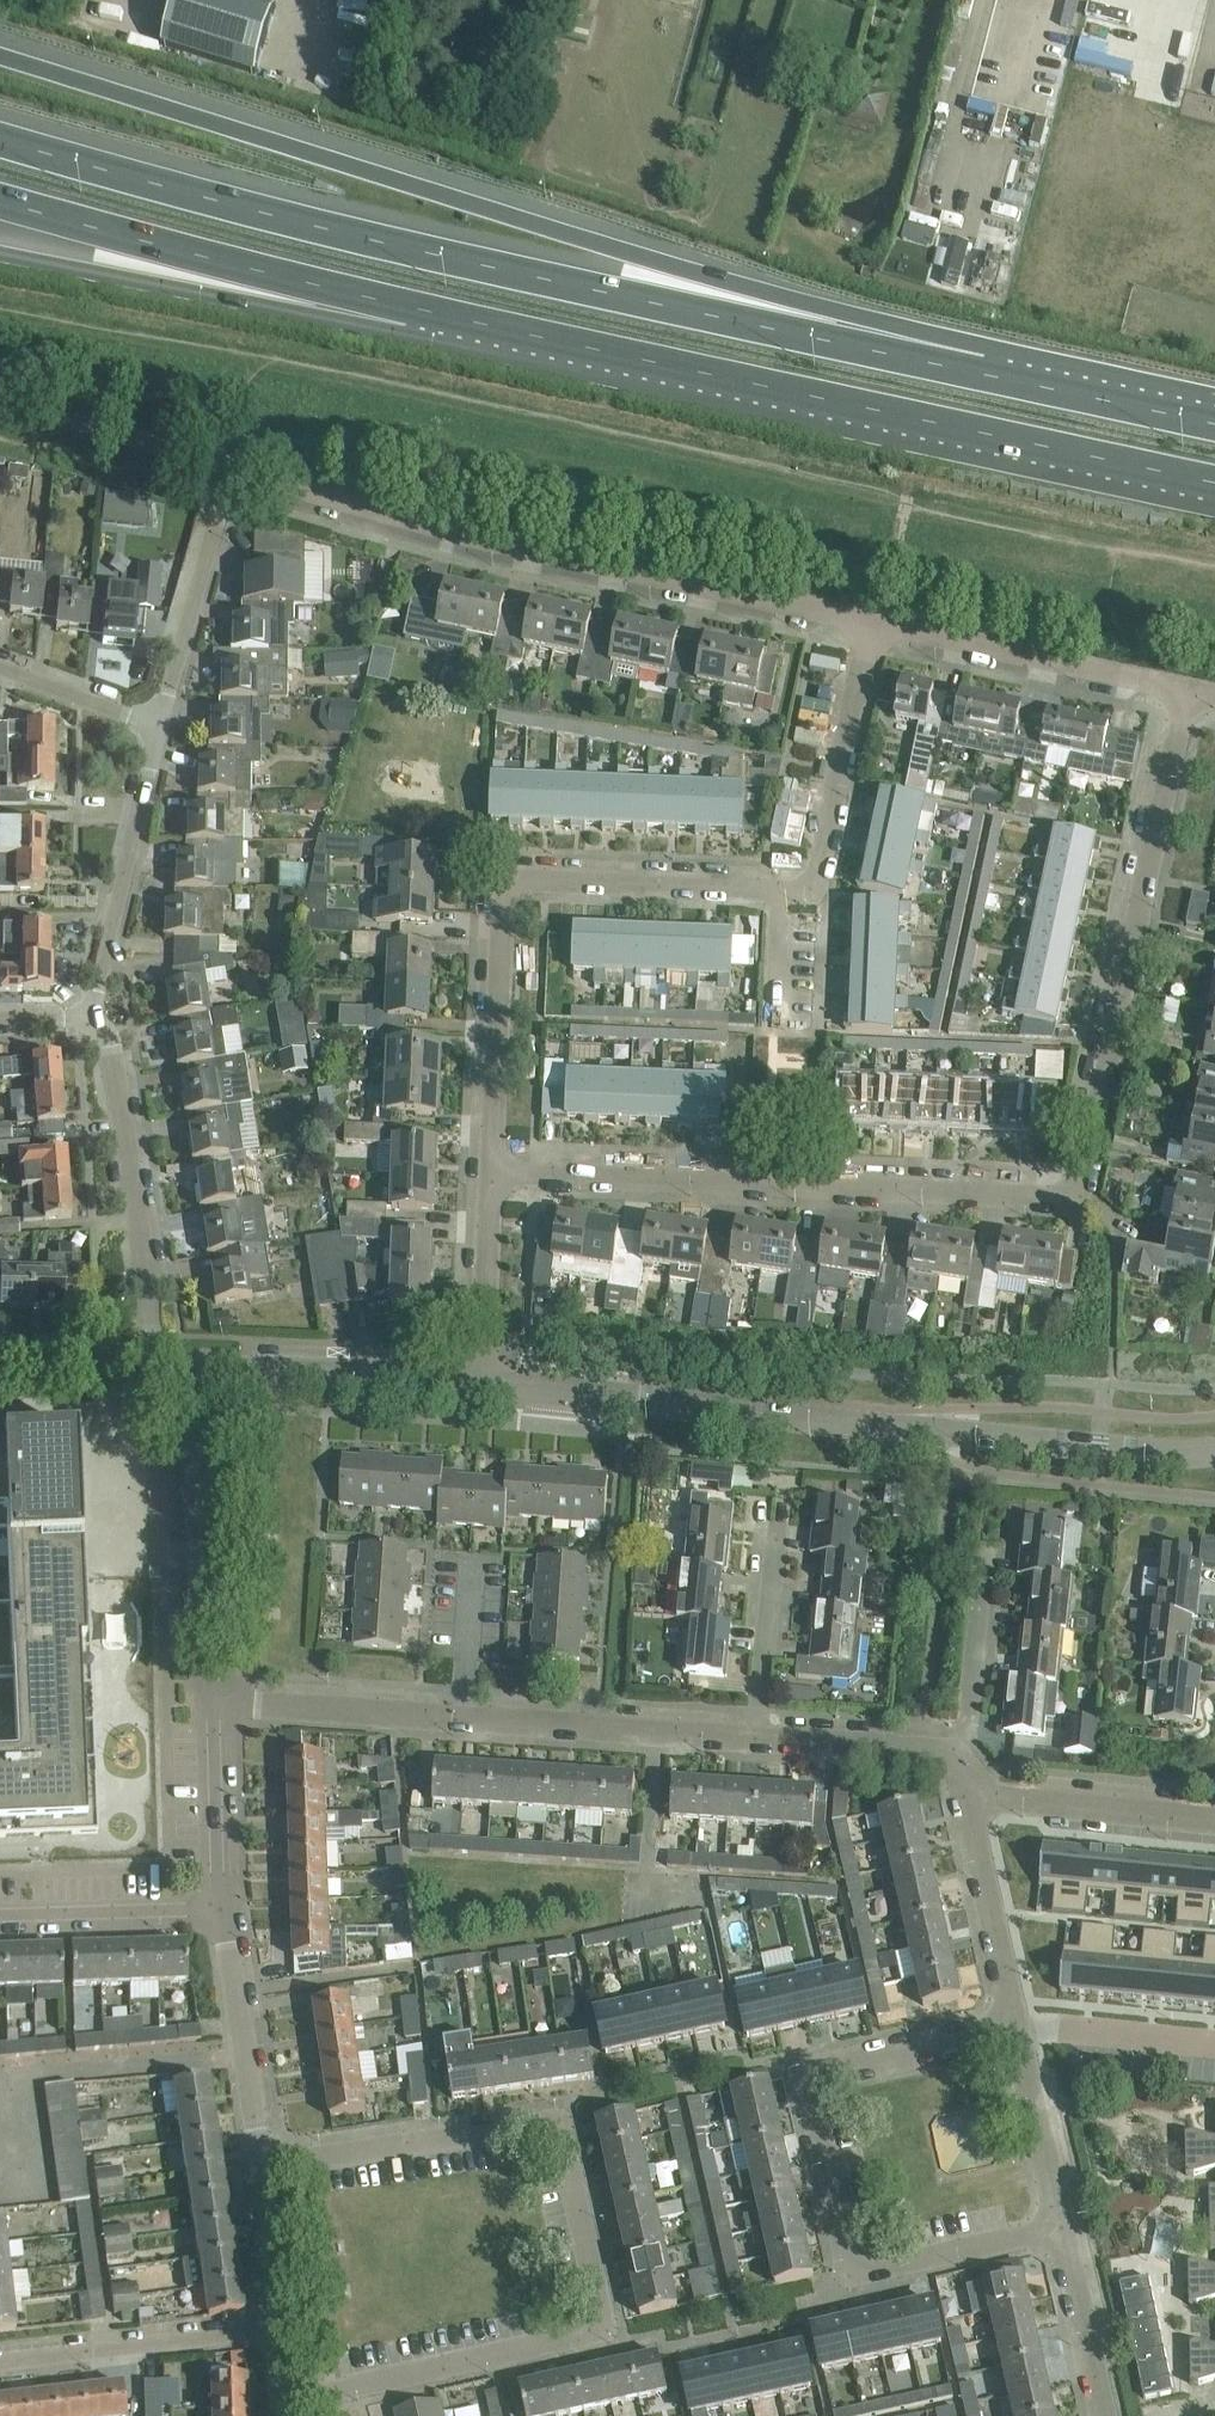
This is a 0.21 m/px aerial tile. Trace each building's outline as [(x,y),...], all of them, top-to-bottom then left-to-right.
[(160,46),(254,75),(276,6),(256,0),(175,0),(160,46)] [(1086,34),(1117,39),(1123,0),(1091,0),(1086,34)] [(856,83),(848,117),(882,126),(891,92),(856,83)] [(989,131),(995,110),(971,104),(966,125),(989,131)] [(9,464),(7,478),(15,479),(19,475),(20,466),(19,466),(9,464)] [(82,484),(80,493),(94,497),(96,487),(82,484)] [(144,502),(102,489),(100,505),(143,510),(144,502)] [(304,603),(304,556),(258,555),(258,573),(247,573),(247,604),(282,604),(282,603),(293,603),(294,603),(304,603)] [(43,583),(40,616),(57,617),(56,628),(86,631),(89,603),(89,598),(76,597),(77,584),(61,582),(62,566),(45,565),(43,583)] [(140,567),(136,608),(153,610),(157,569),(140,567)] [(43,583),(13,580),(13,575),(0,573),(0,601),(10,602),(9,613),(39,616),(43,583)] [(412,601),(404,638),(421,641),(434,644),(463,650),(466,634),(476,591),(447,585),(446,590),(442,607),(429,605),(412,601)] [(506,660),(513,628),(499,625),(505,597),(476,591),(466,634),(494,640),(490,657),(506,660)] [(107,605),(89,603),(86,631),(103,633),(102,643),(132,646),(131,650),(133,650),(136,613),(106,610),(107,605)] [(270,651),(288,651),(289,626),(294,626),(294,603),(293,603),(282,603),(282,604),(247,604),(247,621),(236,621),(236,652),(270,652),(270,651)] [(553,652),(562,609),(533,603),(527,631),(513,628),(506,660),(521,663),(525,646),(553,652)] [(592,682),(600,646),(585,643),(591,616),(562,609),(553,652),(581,657),(576,678),(592,682)] [(354,613),(354,628),(370,628),(370,614),(354,613)] [(600,646),(592,682),(610,685),(612,677),(637,683),(640,670),(649,628),(620,622),(614,649),(600,646)] [(683,679),(686,665),(672,662),(678,634),(649,628),(640,670),(683,679)] [(726,688),(735,646),(706,640),(700,668),(686,665),(683,679),(726,688)] [(375,646),(369,676),(391,680),(396,650),(375,646)] [(735,646),(726,688),(727,688),(724,702),(752,708),(755,694),(770,698),(778,661),(763,658),(764,652),(735,646)] [(304,651),(288,651),(270,651),(270,652),(236,652),(236,668),(225,668),(224,699),(260,699),(260,698),(288,699),(288,673),(303,674),(304,653),(304,651)] [(372,651),(328,654),(330,679),(359,677),(358,666),(369,664),(372,651)] [(898,707),(895,718),(919,723),(916,738),(917,739),(906,789),(927,793),(929,783),(930,781),(938,743),(947,696),(933,694),(934,688),(903,682),(898,707)] [(983,738),(991,701),(962,694),(961,699),(947,696),(938,743),(958,747),(961,733),(983,738)] [(261,746),(275,746),(276,718),(269,718),(269,699),(288,699),(260,698),(260,699),(224,699),(224,716),(213,716),(213,747),(248,747),(248,746),(261,746)] [(526,699),(524,708),(540,712),(541,707),(542,703),(542,702),(526,699)] [(991,701),(983,738),(985,738),(983,747),(1004,751),(1003,757),(1025,762),(1034,715),(1020,712),(1021,707),(991,701)] [(332,702),(330,722),(354,723),(360,704),(332,702)] [(541,707),(540,712),(551,714),(553,704),(543,702),(542,702),(542,703),(541,707)] [(496,724),(527,729),(529,718),(498,713),(496,724)] [(1071,757),(1079,719),(1049,713),(1048,718),(1034,715),(1025,762),(1044,766),(1047,752),(1071,757)] [(631,716),(629,726),(640,728),(642,718),(631,716)] [(686,737),(689,720),(673,717),(670,734),(686,737)] [(560,723),(529,718),(527,729),(558,734),(560,723)] [(1109,726),(1079,719),(1071,757),(1093,762),(1091,775),(1113,780),(1116,764),(1137,768),(1143,738),(1108,730),(1109,726)] [(26,757),(54,757),(54,723),(0,723),(0,756),(6,756),(6,738),(26,738),(26,757)] [(769,729),(768,735),(772,740),(781,741),(783,728),(775,727),(769,729)] [(621,733),(591,729),(589,739),(620,744),(621,733)] [(653,739),(621,733),(620,744),(652,749),(653,739)] [(652,749),(683,754),(684,744),(653,739),(652,749)] [(202,764),(202,795),(239,795),(239,794),(251,794),(251,766),(261,766),(261,746),(248,746),(248,747),(213,747),(213,764),(202,764)] [(713,759),(731,762),(743,764),(745,754),(715,749),(713,759)] [(26,757),(6,756),(6,787),(0,787),(0,805),(26,805),(26,790),(53,790),(54,757),(26,757)] [(741,828),(767,829),(775,791),(743,790),(744,774),(728,773),(731,762),(713,759),(712,775),(711,789),(710,830),(727,830),(726,836),(741,837),(741,828)] [(523,828),(524,821),(526,767),(494,765),(491,820),(509,821),(509,827),(523,828)] [(524,821),(526,822),(540,822),(540,828),(554,829),(555,823),(556,781),(534,780),(534,767),(526,767),(524,821)] [(585,830),(586,824),(587,771),(566,770),(566,768),(556,768),(556,781),(555,823),(571,824),(571,830),(585,830)] [(617,832),(617,825),(618,785),(596,784),(597,769),(587,769),(587,771),(586,824),(603,825),(602,831),(617,832)] [(617,825),(629,826),(634,826),(633,832),(647,833),(648,827),(649,772),(629,772),(629,771),(618,770),(618,785),(617,825)] [(679,834),(679,828),(680,787),(659,787),(659,772),(649,772),(648,827),(665,828),(664,834),(679,834)] [(710,836),(710,830),(711,789),(690,788),(690,773),(680,773),(680,787),(679,828),(696,829),(695,835),(698,835),(710,836)] [(319,777),(315,790),(334,795),(337,782),(319,777)] [(927,793),(927,795),(942,799),(945,786),(929,783),(927,793)] [(973,805),(993,809),(996,795),(976,791),(973,805)] [(227,841),(243,841),(244,813),(250,813),(251,794),(239,794),(239,795),(202,795),(202,811),(191,811),(191,842),(227,842),(227,841)] [(304,795),(304,804),(311,811),(328,811),(328,796),(304,795)] [(875,826),(916,835),(920,815),(935,818),(938,807),(883,795),(879,813),(873,811),(870,825),(876,826),(875,826)] [(1036,817),(1039,804),(1017,799),(1015,813),(1036,817)] [(975,815),(969,846),(977,848),(984,817),(975,815)] [(994,819),(987,850),(997,852),(1002,827),(1001,827),(1003,821),(994,819)] [(43,857),(44,824),(0,823),(0,857),(43,857)] [(931,838),(916,835),(875,826),(872,844),(865,842),(863,855),(870,857),(909,866),(914,845),(928,848),(931,838)] [(1034,862),(1048,865),(1094,875),(1095,872),(1089,871),(1093,854),(1098,855),(1101,841),(1055,831),(1050,853),(1036,850),(1034,862)] [(360,862),(361,842),(318,840),(316,846),(312,860),(360,862)] [(243,868),(243,841),(227,841),(227,842),(191,842),(191,859),(180,859),(179,890),(215,890),(215,889),(236,889),(237,867),(243,868)] [(969,846),(962,877),(971,879),(977,848),(969,846)] [(980,883),(990,885),(997,852),(987,850),(980,883)] [(433,890),(434,857),(379,854),(378,870),(394,871),(393,889),(433,890)] [(0,857),(0,890),(16,890),(43,891),(43,857),(0,857)] [(923,869),(909,866),(870,857),(866,874),(860,872),(857,886),(902,896),(907,876),(921,879),(923,869)] [(306,866),(272,865),(272,890),(306,889),(306,866)] [(1027,892),(1041,895),(1088,905),(1089,902),(1083,901),(1086,885),(1092,886),(1094,875),(1048,865),(1045,883),(1029,880),(1027,892)] [(955,909),(965,911),(971,879),(962,877),(955,909)] [(984,914),(990,885),(980,883),(974,912),(984,914)] [(200,938),(200,954),(209,955),(217,955),(237,955),(237,942),(223,938),(224,909),(231,909),(231,891),(236,891),(236,889),(215,889),(215,890),(179,890),(179,907),(168,907),(168,937),(164,937),(164,938),(200,938)] [(433,890),(393,889),(393,907),(377,906),(376,921),(431,924),(433,890)] [(1193,892),(1191,901),(1208,905),(1210,895),(1193,892)] [(1021,922),(1035,925),(1082,935),(1082,933),(1076,932),(1080,915),(1086,916),(1088,905),(1041,895),(1037,915),(1023,912),(1021,922)] [(280,897),(278,911),(294,913),(295,898),(280,897)] [(850,936),(856,936),(896,938),(897,918),(911,918),(912,907),(857,905),(856,923),(850,922),(850,936)] [(958,943),(965,911),(955,909),(949,941),(958,943)] [(751,937),(716,936),(711,1025),(755,1027),(755,1016),(724,1015),(725,991),(730,991),(731,965),(757,967),(760,913),(749,912),(749,922),(751,930),(751,937)] [(974,912),(968,943),(978,945),(984,914),(974,912)] [(306,932),(353,934),(358,934),(358,916),(319,914),(319,917),(306,916),(306,932)] [(605,984),(608,984),(611,925),(607,925),(607,931),(590,930),(590,924),(576,923),(574,970),(595,971),(595,986),(605,986),(605,984)] [(22,958),(49,958),(50,924),(26,924),(22,924),(22,925),(2,925),(2,939),(2,956),(22,956),(22,958)] [(607,1010),(606,1020),(641,1021),(646,926),(638,926),(638,932),(621,931),(621,925),(611,925),(608,984),(624,985),(624,998),(635,998),(634,1011),(616,1010),(607,1010)] [(1029,956),(1075,966),(1076,963),(1070,962),(1073,946),(1079,947),(1082,935),(1035,925),(1030,945),(1016,942),(1014,953),(1029,956)] [(652,927),(646,926),(641,1021),(676,1023),(677,1013),(666,1012),(667,991),(678,991),(681,928),(669,927),(669,934),(652,933),(652,927)] [(683,928),(681,928),(678,991),(688,992),(688,990),(697,990),(696,1014),(677,1013),(676,1023),(711,1025),(716,936),(714,936),(714,929),(700,929),(700,935),(683,934),(683,928)] [(410,937),(358,934),(353,934),(352,958),(391,959),(390,984),(429,986),(430,952),(410,951),(410,937)] [(910,939),(896,938),(856,936),(855,954),(849,953),(848,967),(855,968),(895,970),(909,971),(910,949),(910,939)] [(949,941),(942,972),(951,974),(958,943),(949,941)] [(971,975),(978,945),(968,943),(962,973),(971,975)] [(217,955),(209,955),(212,972),(235,968),(231,958),(217,957),(217,955)] [(1073,977),(1075,966),(1029,956),(1025,975),(1010,972),(1008,983),(1022,986),(1069,996),(1069,993),(1063,992),(1064,987),(1067,976),(1073,977)] [(49,958),(22,958),(22,973),(2,973),(2,991),(49,991),(49,958)] [(212,1013),(206,973),(205,965),(200,966),(173,970),(174,971),(177,971),(180,987),(169,989),(174,1020),(185,1018),(213,1014),(212,1013)] [(895,970),(855,968),(854,985),(848,984),(847,999),(853,999),(894,1001),(895,980),(908,980),(909,971),(895,970)] [(936,1002),(945,1004),(951,974),(942,972),(936,1002)] [(955,1002),(965,1005),(967,997),(977,999),(980,983),(970,981),(971,975),(962,973),(955,1002)] [(292,980),(283,981),(286,994),(295,993),(292,980)] [(339,1009),(338,1030),(367,1031),(378,1032),(406,1033),(407,1018),(427,1019),(429,986),(390,984),(389,1009),(367,1009),(366,1009),(366,1010),(339,1009)] [(1066,1007),(1069,996),(1022,986),(1018,1005),(1004,1002),(1002,1012),(1057,1024),(1060,1006),(1066,1007)] [(907,1002),(894,1001),(853,999),(852,1016),(846,1015),(845,1030),(906,1033),(907,1002)] [(935,1002),(917,1000),(918,1011),(920,1012),(931,1025),(935,1002)] [(939,1034),(945,1004),(936,1002),(930,1032),(939,1034)] [(969,1005),(965,1005),(955,1002),(953,1016),(966,1019),(969,1005)] [(606,1020),(607,1010),(572,1008),(572,1018),(606,1020)] [(236,1009),(212,1013),(213,1014),(185,1018),(187,1034),(177,1036),(182,1067),(192,1065),(220,1061),(220,1060),(226,1059),(222,1031),(238,1028),(236,1009)] [(306,1015),(305,1027),(318,1027),(318,1015),(306,1015)] [(966,1019),(953,1017),(949,1034),(981,1034),(983,1023),(966,1019)] [(304,1022),(279,1026),(283,1048),(300,1046),(307,1044),(304,1022)] [(1211,1041),(1200,1039),(1196,1056),(1214,1059),(1214,1024),(1211,1041)] [(570,1027),(570,1038),(601,1039),(602,1028),(570,1027)] [(633,1041),(634,1030),(602,1028),(601,1039),(633,1041)] [(664,1042),(665,1031),(634,1030),(633,1041),(664,1042)] [(696,1043),(696,1033),(665,1031),(664,1042),(696,1043)] [(406,1033),(378,1032),(377,1055),(388,1055),(387,1080),(439,1082),(440,1049),(405,1047),(406,1033)] [(727,1034),(696,1033),(696,1043),(727,1045),(727,1034)] [(845,1049),(876,1050),(876,1041),(845,1040),(845,1049)] [(907,1051),(908,1042),(876,1041),(876,1050),(907,1051)] [(939,1053),(939,1044),(908,1042),(907,1051),(939,1053)] [(970,1054),(970,1045),(939,1044),(939,1053),(970,1054)] [(1001,1056),(1002,1047),(970,1045),(970,1054),(1001,1056)] [(1002,1047),(1001,1056),(1032,1057),(1033,1048),(1002,1047)] [(303,1048),(286,1052),(290,1073),(307,1070),(303,1048)] [(1036,1079),(1065,1081),(1066,1052),(1037,1050),(1036,1079)] [(34,1091),(61,1089),(58,1056),(0,1060),(0,1079),(33,1076),(34,1091)] [(199,1112),(228,1108),(228,1107),(246,1104),(239,1057),(226,1059),(220,1060),(220,1061),(192,1065),(195,1081),(184,1083),(190,1114),(199,1112)] [(598,1124),(598,1118),(601,1063),(569,1062),(569,1076),(559,1076),(558,1090),(568,1091),(567,1117),(585,1118),(585,1124),(598,1124)] [(601,1063),(598,1118),(616,1119),(616,1125),(629,1126),(630,1120),(631,1079),(611,1078),(611,1064),(601,1063)] [(632,1065),(631,1079),(630,1120),(647,1121),(647,1127),(661,1127),(661,1121),(663,1081),(641,1080),(642,1065),(632,1065)] [(663,1066),(663,1081),(661,1121),(678,1122),(678,1128),(692,1129),(692,1127),(693,1123),(694,1082),(672,1081),(673,1066),(663,1066)] [(694,1082),(693,1123),(709,1123),(709,1129),(723,1130),(726,1083),(704,1082),(705,1068),(695,1067),(694,1082)] [(1214,1121),(1214,1071),(1194,1067),(1190,1083),(1202,1086),(1195,1117),(1214,1121)] [(873,1126),(874,1086),(852,1085),(853,1070),(844,1070),(841,1124),(859,1125),(859,1131),(872,1132),(873,1126)] [(875,1071),(874,1086),(873,1126),(890,1126),(890,1132),(904,1133),(904,1127),(906,1087),(885,1086),(885,1072),(875,1071)] [(935,1134),(935,1128),(937,1088),(915,1087),(915,1073),(906,1073),(906,1087),(904,1127),(921,1128),(921,1134),(935,1134)] [(966,1136),(967,1130),(969,1076),(938,1075),(937,1088),(935,1128),(952,1129),(952,1135),(966,1136)] [(998,1131),(1000,1091),(979,1090),(979,1076),(969,1076),(967,1130),(983,1131),(983,1137),(997,1137),(998,1131)] [(1000,1091),(998,1131),(1014,1132),(1014,1138),(1029,1139),(1031,1092),(1008,1091),(1009,1078),(1000,1078),(1000,1091)] [(437,1115),(439,1082),(387,1080),(386,1103),(374,1102),(373,1127),(385,1127),(402,1128),(402,1114),(437,1115)] [(63,1122),(61,1089),(34,1091),(35,1109),(15,1111),(16,1126),(63,1122)] [(235,1154),(244,1153),(240,1129),(244,1128),(241,1106),(246,1105),(246,1104),(228,1107),(228,1108),(199,1112),(202,1127),(191,1129),(197,1161),(207,1159),(235,1155),(235,1154)] [(335,1105),(321,1107),(323,1123),(338,1121),(335,1105)] [(1195,1117),(1189,1147),(1172,1143),(1168,1162),(1214,1172),(1214,1121),(1195,1117)] [(311,1119),(299,1121),(302,1142),(314,1141),(311,1119)] [(0,1125),(0,1141),(11,1140),(10,1124),(0,1125)] [(335,1126),(324,1128),(326,1142),(338,1143),(335,1126)] [(385,1144),(385,1127),(373,1127),(345,1126),(344,1143),(385,1144)] [(11,1140),(0,1141),(0,1157),(13,1156),(11,1140)] [(394,1142),(393,1176),(435,1177),(436,1144),(394,1142)] [(24,1188),(41,1186),(68,1184),(66,1151),(19,1155),(20,1170),(23,1169),(24,1188)] [(251,1200),(244,1153),(235,1154),(235,1155),(207,1159),(210,1176),(199,1178),(204,1208),(215,1206),(243,1202),(242,1201),(251,1200)] [(1172,1225),(1214,1234),(1214,1195),(1211,1195),(1213,1183),(1171,1174),(1168,1188),(1179,1191),(1172,1225)] [(435,1177),(393,1176),(391,1209),(433,1211),(435,1177)] [(71,1218),(68,1184),(41,1186),(42,1205),(23,1207),(24,1221),(71,1218)] [(243,1202),(215,1206),(217,1223),(207,1225),(212,1255),(222,1254),(250,1249),(258,1248),(254,1219),(265,1217),(262,1198),(251,1200),(242,1201),(243,1202)] [(347,1204),(346,1221),(386,1224),(387,1206),(347,1204)] [(545,1220),(535,1281),(550,1284),(551,1274),(580,1279),(589,1221),(560,1217),(559,1223),(556,1245),(542,1243),(546,1220),(545,1220)] [(19,1235),(18,1219),(0,1221),(0,1237),(19,1235)] [(642,1263),(672,1268),(679,1225),(649,1220),(643,1259),(629,1256),(623,1291),(637,1293),(642,1263)] [(395,1250),(394,1272),(431,1273),(432,1239),(423,1239),(423,1225),(386,1224),(346,1221),(340,1221),(341,1234),(342,1240),(391,1242),(391,1250),(395,1250)] [(589,1221),(580,1279),(609,1284),(609,1286),(608,1289),(623,1291),(629,1256),(614,1254),(618,1231),(619,1226),(589,1221)] [(732,1262),(718,1260),(715,1275),(713,1299),(726,1301),(732,1267),(761,1272),(767,1229),(738,1224),(732,1262)] [(672,1268),(670,1280),(699,1285),(697,1296),(698,1296),(713,1299),(715,1275),(718,1260),(703,1258),(707,1235),(708,1230),(679,1225),(672,1268)] [(1172,1225),(1166,1253),(1129,1245),(1122,1276),(1157,1284),(1159,1272),(1193,1279),(1195,1268),(1210,1271),(1214,1250),(1214,1234),(1172,1225)] [(804,1279),(802,1297),(817,1300),(819,1288),(847,1292),(850,1276),(856,1233),(827,1228),(825,1242),(821,1266),(807,1264),(804,1279)] [(797,1233),(767,1229),(761,1272),(790,1276),(786,1302),(801,1304),(802,1297),(804,1279),(807,1264),(792,1262),(797,1233)] [(893,1283),(889,1307),(904,1310),(907,1289),(936,1293),(938,1279),(945,1236),(916,1232),(914,1247),(910,1270),(896,1268),(893,1283)] [(875,1305),(889,1307),(896,1268),(881,1265),(886,1237),(856,1233),(850,1276),(879,1280),(875,1305)] [(341,1234),(308,1240),(315,1287),(348,1281),(347,1271),(342,1240),(341,1234)] [(945,1236),(938,1279),(968,1284),(964,1308),(978,1310),(982,1286),(985,1269),(984,1269),(984,1271),(970,1269),(974,1241),(945,1236)] [(1027,1283),(1034,1240),(1005,1236),(999,1271),(985,1269),(982,1286),(978,1310),(993,1313),(999,1279),(1027,1283)] [(1063,1245),(1034,1240),(1027,1283),(1071,1290),(1077,1253),(1076,1252),(1073,1275),(1059,1273),(1063,1245)] [(31,1308),(32,1272),(17,1271),(17,1254),(3,1254),(4,1245),(0,1245),(0,1279),(1,1279),(0,1309),(2,1309),(2,1308),(31,1308)] [(47,1272),(32,1272),(31,1308),(60,1309),(60,1310),(62,1310),(63,1280),(76,1280),(73,1247),(59,1248),(59,1255),(47,1255),(47,1272)] [(250,1249),(222,1254),(225,1270),(214,1272),(219,1302),(215,1302),(215,1303),(258,1297),(274,1294),(266,1247),(258,1248),(250,1249)] [(367,1290),(364,1268),(347,1271),(348,1281),(352,1303),(368,1300),(367,1290)] [(364,1268),(367,1290),(372,1291),(384,1278),(384,1270),(364,1268)] [(394,1272),(393,1305),(417,1306),(430,1306),(431,1273),(394,1272)] [(1064,1292),(1060,1308),(1072,1311),(1076,1295),(1064,1292)] [(535,1306),(535,1316),(546,1316),(546,1306),(535,1306)] [(229,1312),(212,1315),(215,1331),(232,1328),(229,1312)] [(97,1833),(87,1569),(78,1570),(77,1540),(79,1540),(75,1433),(39,1435),(39,1428),(0,1429),(0,1530),(6,1530),(9,1606),(0,1606),(0,1683),(12,1683),(16,1756),(0,1757),(0,1837),(97,1833)] [(372,1506),(376,1455),(361,1454),(360,1458),(343,1457),(339,1504),(372,1506)] [(393,1456),(376,1455),(372,1506),(405,1508),(408,1462),(393,1460),(393,1456)] [(438,1511),(441,1471),(442,1459),(426,1458),(426,1463),(408,1462),(405,1508),(438,1511)] [(537,1518),(541,1471),(524,1470),(524,1465),(509,1464),(508,1476),(505,1515),(537,1518)] [(558,1472),(541,1471),(537,1518),(571,1520),(575,1469),(558,1467),(558,1472)] [(719,1484),(719,1492),(731,1493),(731,1490),(732,1482),(733,1470),(733,1469),(721,1468),(719,1484)] [(575,1469),(571,1520),(604,1523),(608,1476),(590,1474),(590,1470),(575,1469)] [(471,1524),(474,1478),(457,1477),(458,1472),(441,1471),(438,1511),(437,1522),(471,1524)] [(474,1478),(471,1524),(505,1526),(505,1515),(508,1476),(491,1475),(491,1480),(474,1478)] [(847,1478),(846,1491),(861,1493),(862,1480),(847,1478)] [(905,1516),(908,1486),(895,1485),(893,1505),(895,1506),(894,1515),(905,1516)] [(685,1565),(685,1566),(722,1570),(722,1571),(727,1571),(733,1517),(734,1505),(708,1503),(709,1496),(691,1495),(690,1513),(685,1565)] [(811,1554),(825,1556),(825,1555),(853,1558),(853,1557),(868,1559),(869,1549),(854,1548),(859,1505),(816,1500),(811,1554)] [(1063,1500),(1061,1512),(1079,1514),(1081,1502),(1063,1500)] [(1060,1580),(1060,1579),(1066,1526),(1023,1521),(1017,1575),(1032,1577),(1060,1580)] [(552,1541),(552,1546),(566,1547),(567,1536),(558,1536),(558,1541),(552,1541)] [(358,1578),(410,1582),(411,1566),(406,1566),(407,1548),(361,1545),(358,1578)] [(1162,1546),(1158,1584),(1155,1613),(1193,1617),(1193,1618),(1197,1618),(1203,1565),(1192,1564),(1193,1550),(1162,1546)] [(825,1555),(825,1556),(820,1606),(820,1607),(857,1612),(862,1613),(868,1559),(853,1557),(853,1558),(825,1555)] [(537,1591),(588,1594),(589,1579),(584,1578),(586,1560),(539,1557),(537,1591)] [(674,1618),(689,1620),(689,1619),(717,1622),(717,1621),(722,1571),(722,1570),(685,1566),(685,1565),(680,1564),(674,1618)] [(1032,1577),(1027,1628),(1026,1629),(1064,1633),(1064,1634),(1069,1635),(1074,1580),(1060,1579),(1060,1580),(1032,1577)] [(410,1582),(358,1578),(356,1612),(403,1615),(404,1598),(409,1598),(410,1582)] [(588,1594),(537,1591),(534,1624),(581,1628),(582,1610),(587,1611),(588,1594)] [(633,1603),(633,1615),(644,1616),(644,1603),(633,1603)] [(855,1639),(857,1612),(820,1607),(820,1606),(815,1606),(809,1660),(797,1659),(795,1678),(849,1683),(858,1676),(861,1639),(855,1639)] [(1187,1669),(1193,1618),(1193,1617),(1155,1613),(1131,1610),(1129,1621),(1149,1623),(1144,1669),(1158,1670),(1159,1668),(1187,1671),(1187,1669)] [(408,1615),(403,1615),(356,1612),(354,1645),(400,1649),(402,1631),(407,1631),(408,1615)] [(689,1619),(689,1620),(683,1672),(726,1677),(731,1623),(717,1621),(717,1622),(689,1619)] [(586,1628),(581,1628),(534,1624),(532,1658),(579,1661),(580,1643),(585,1644),(586,1628)] [(1059,1686),(1064,1634),(1064,1633),(1026,1629),(1027,1628),(1022,1627),(1017,1679),(1016,1681),(1049,1684),(1049,1685),(1059,1686)] [(1202,1670),(1187,1669),(1187,1671),(1159,1668),(1158,1670),(1153,1720),(1196,1724),(1202,1670)] [(1047,1713),(1049,1685),(1049,1684),(1016,1681),(1017,1679),(1007,1678),(1002,1732),(1044,1737),(1047,1713)] [(1096,1755),(1098,1732),(1098,1721),(1068,1718),(1065,1752),(1096,1755)] [(301,1728),(289,1729),(290,1740),(302,1738),(301,1728)] [(289,1786),(325,1785),(324,1756),(288,1758),(289,1786)] [(395,1784),(393,1762),(359,1759),(360,1771),(377,1770),(379,1786),(395,1784)] [(461,1805),(464,1766),(435,1764),(433,1803),(461,1805)] [(490,1807),(492,1768),(464,1766),(461,1805),(490,1807)] [(492,1768),(490,1807),(518,1809),(521,1770),(492,1768)] [(521,1770),(518,1809),(547,1811),(549,1772),(521,1770)] [(575,1813),(578,1774),(549,1772),(547,1811),(575,1813)] [(604,1814),(606,1776),(578,1774),(575,1813),(604,1814)] [(635,1778),(606,1776),(604,1814),(620,1816),(619,1826),(638,1827),(639,1817),(632,1816),(635,1778)] [(699,1821),(702,1783),(673,1781),(670,1819),(664,1819),(663,1831),(683,1832),(683,1829),(699,1830),(699,1821)] [(702,1783),(699,1821),(714,1822),(728,1823),(730,1785),(702,1783)] [(289,1786),(290,1815),(326,1814),(325,1785),(289,1786)] [(730,1785),(728,1823),(743,1824),(756,1825),(759,1787),(730,1785)] [(785,1827),(787,1789),(759,1787),(756,1825),(785,1827)] [(785,1827),(784,1841),(797,1842),(798,1828),(812,1829),(811,1848),(830,1849),(825,1825),(826,1806),(827,1793),(816,1792),(816,1791),(787,1789),(785,1827)] [(380,1795),(382,1813),(398,1812),(396,1793),(380,1795)] [(833,1822),(846,1819),(848,1795),(835,1794),(833,1822)] [(879,1811),(886,1839),(923,1831),(916,1803),(879,1811)] [(398,1812),(382,1813),(384,1834),(400,1832),(398,1812)] [(364,1813),(343,1817),(347,1834),(367,1830),(364,1813)] [(326,1814),(290,1815),(291,1843),(327,1842),(326,1829),(340,1829),(340,1814),(326,1814)] [(833,1822),(839,1849),(851,1847),(846,1823),(846,1819),(833,1822)] [(458,1852),(487,1854),(488,1841),(488,1831),(473,1830),(473,1840),(459,1839),(458,1852)] [(892,1867),(929,1858),(923,1831),(886,1839),(892,1867)] [(431,1836),(409,1834),(410,1849),(414,1849),(430,1850),(431,1837),(431,1836)] [(459,1839),(431,1837),(430,1850),(458,1852),(459,1839)] [(630,1852),(601,1849),(600,1862),(640,1865),(641,1852),(642,1838),(631,1838),(630,1852)] [(655,1866),(696,1869),(697,1856),(668,1854),(669,1841),(657,1840),(656,1853),(655,1866)] [(488,1841),(487,1854),(515,1856),(516,1843),(488,1841)] [(291,1843),(292,1872),(328,1871),(327,1842),(291,1843)] [(544,1845),(516,1843),(515,1856),(543,1858),(544,1845)] [(544,1845),(543,1858),(572,1860),(573,1847),(544,1845)] [(697,1856),(696,1869),(725,1871),(726,1858),(710,1857),(710,1846),(698,1845),(697,1856)] [(1045,1846),(1040,1890),(1054,1891),(1052,1915),(1069,1916),(1071,1893),(1075,1849),(1045,1846)] [(572,1860),(600,1862),(601,1849),(573,1847),(572,1860)] [(851,1847),(839,1849),(845,1877),(858,1874),(851,1847)] [(1069,1916),(1086,1918),(1089,1895),(1102,1896),(1106,1852),(1075,1849),(1071,1893),(1069,1916)] [(389,1870),(404,1868),(402,1850),(387,1851),(389,1870)] [(1106,1852),(1102,1896),(1117,1898),(1114,1921),(1132,1923),(1135,1900),(1139,1855),(1106,1852)] [(1135,1900),(1132,1923),(1148,1924),(1151,1901),(1164,1902),(1168,1858),(1139,1855),(1135,1900)] [(754,1860),(726,1858),(725,1871),(753,1873),(754,1860)] [(898,1895),(935,1886),(929,1858),(892,1867),(898,1895)] [(1168,1858),(1164,1902),(1178,1904),(1176,1927),(1194,1929),(1196,1906),(1201,1861),(1168,1858)] [(753,1873),(782,1875),(782,1862),(754,1860),(753,1873)] [(1194,1929),(1210,1931),(1212,1907),(1214,1908),(1214,1863),(1201,1861),(1196,1906),(1194,1929)] [(812,1864),(782,1862),(782,1875),(811,1877),(812,1864)] [(404,1868),(389,1870),(380,1870),(381,1884),(389,1883),(390,1890),(406,1888),(404,1868)] [(335,1870),(328,1871),(292,1872),(293,1900),(329,1899),(328,1881),(336,1881),(335,1870)] [(845,1877),(851,1905),(864,1902),(858,1874),(845,1877)] [(750,1894),(751,1883),(707,1880),(708,1891),(750,1894)] [(751,1883),(750,1894),(777,1896),(778,1885),(751,1883)] [(777,1896),(809,1898),(810,1887),(778,1885),(777,1896)] [(904,1922),(941,1914),(935,1886),(898,1895),(904,1922)] [(838,1889),(810,1887),(809,1898),(837,1900),(838,1889)] [(293,1900),(294,1929),(330,1928),(329,1899),(293,1900)] [(864,1902),(851,1905),(857,1933),(871,1930),(864,1902)] [(393,1927),(410,1925),(408,1906),(392,1908),(393,1927)] [(698,1913),(669,1920),(671,1930),(701,1923),(698,1913)] [(941,1914),(904,1922),(911,1950),(948,1942),(941,1914)] [(669,1920),(641,1926),(643,1936),(657,1933),(671,1930),(669,1920)] [(410,1925),(393,1927),(395,1946),(412,1944),(410,1925)] [(641,1926),(610,1933),(613,1943),(630,1939),(633,1954),(646,1951),(643,1936),(641,1926)] [(1065,1949),(1061,1990),(1094,1994),(1098,1952),(1101,1928),(1082,1926),(1080,1950),(1065,1949)] [(330,1928),(294,1929),(295,1958),(320,1957),(320,1974),(347,1970),(346,1927),(330,1928)] [(1098,1952),(1094,1994),(1125,1997),(1129,1956),(1114,1954),(1116,1929),(1101,1928),(1098,1952)] [(877,1958),(871,1930),(857,1933),(864,1961),(877,1958)] [(1129,1956),(1125,1997),(1153,2000),(1158,1959),(1160,1934),(1144,1932),(1142,1957),(1129,1956)] [(613,1943),(610,1933),(582,1939),(584,1950),(613,1943)] [(657,1933),(643,1936),(646,1951),(660,1948),(657,1933)] [(1158,1959),(1153,2000),(1186,2004),(1191,1962),(1176,1961),(1178,1936),(1160,1934),(1158,1959)] [(1186,2004),(1214,2007),(1214,1940),(1206,1939),(1203,1964),(1191,1962),(1186,2004)] [(547,1959),(576,1954),(574,1942),(545,1946),(547,1959)] [(917,1978),(954,1970),(948,1942),(911,1950),(917,1978)] [(185,1944),(157,1945),(158,1983),(187,1982),(185,1944)] [(128,1946),(129,1984),(158,1983),(157,1945),(128,1946)] [(99,1947),(100,1985),(129,1984),(128,1946),(99,1947)] [(72,1986),(100,1985),(99,1947),(70,1948),(72,1986)] [(61,1948),(32,1949),(33,1987),(62,1986),(61,1948)] [(536,1948),(517,1951),(519,1963),(538,1960),(536,1948)] [(4,1950),(5,1988),(33,1987),(32,1949),(4,1950)] [(519,1963),(517,1951),(498,1953),(500,1966),(519,1963)] [(461,1959),(462,1972),(482,1969),(481,1956),(461,1959)] [(464,1986),(460,1957),(419,1963),(423,1992),(464,1986)] [(884,1986),(877,1958),(864,1961),(870,1989),(884,1986)] [(769,1991),(769,1992),(777,2029),(806,2022),(798,1985),(794,1969),(765,1975),(769,1991)] [(954,1970),(917,1978),(920,1991),(901,1996),(904,2010),(960,1998),(954,1970)] [(827,1978),(836,2016),(865,2009),(857,1972),(827,1978)] [(798,1985),(806,2022),(836,2016),(827,1978),(798,1985)] [(884,1986),(870,1989),(876,2017),(890,2014),(884,1986)] [(686,1995),(694,2032),(724,2026),(715,1989),(686,1995)] [(106,2048),(104,2020),(101,1992),(90,1993),(92,2021),(72,2023),(75,2050),(106,2048)] [(748,2035),(777,2029),(769,1992),(739,1998),(748,2035)] [(657,2002),(665,2039),(694,2032),(686,1995),(657,2002)] [(314,2003),(318,2032),(354,2026),(349,1998),(314,2003)] [(403,2020),(420,2018),(418,1999),(401,2000),(403,2020)] [(627,2008),(636,2046),(665,2039),(657,2002),(627,2008)] [(606,2052),(636,2046),(627,2008),(598,2015),(606,2052)] [(141,2017),(130,2018),(133,2045),(161,2043),(160,2029),(142,2031),(141,2017)] [(130,2018),(104,2020),(106,2048),(133,2045),(130,2018)] [(420,2018),(403,2020),(405,2039),(422,2037),(420,2018)] [(199,2025),(180,2027),(181,2041),(200,2039),(199,2025)] [(354,2028),(354,2026),(318,2032),(322,2060),(358,2055),(369,2053),(367,2041),(365,2041),(363,2027),(354,2028)] [(180,2027),(160,2029),(161,2043),(181,2041),(180,2027)] [(35,2041),(36,2054),(65,2051),(63,2028),(36,2030),(37,2041),(35,2041)] [(21,2042),(7,2043),(8,2057),(36,2054),(35,2041),(32,2041),(32,2035),(21,2036),(21,2042)] [(472,2037),(444,2041),(447,2061),(448,2071),(449,2075),(453,2099),(481,2095),(475,2057),(472,2037)] [(560,2044),(566,2082),(594,2078),(589,2040),(560,2044)] [(532,2048),(538,2086),(566,2082),(560,2044),(532,2048)] [(504,2053),(509,2090),(538,2086),(532,2048),(504,2053)] [(475,2057),(481,2095),(509,2090),(504,2053),(475,2057)] [(410,2077),(425,2075),(423,2054),(408,2056),(410,2077)] [(322,2060),(327,2089),(362,2083),(358,2055),(322,2060)] [(425,2075),(410,2077),(411,2082),(413,2105),(427,2103),(425,2080),(425,2075)] [(173,2083),(177,2113),(212,2107),(208,2078),(173,2083)] [(732,2089),(719,2092),(726,2120),(738,2117),(775,2109),(769,2081),(732,2089)] [(362,2083),(327,2089),(331,2117),(366,2112),(364,2097),(372,2096),(370,2082),(362,2083)] [(45,2087),(47,2101),(74,2097),(72,2083),(45,2087)] [(47,2101),(49,2115),(76,2111),(74,2097),(47,2101)] [(693,2127),(706,2124),(700,2097),(687,2100),(693,2127)] [(665,2106),(671,2133),(684,2129),(678,2103),(665,2106)] [(177,2113),(181,2142),(217,2137),(212,2107),(177,2113)] [(726,2120),(723,2120),(730,2149),(744,2146),(744,2145),(781,2137),(775,2109),(738,2117),(726,2120)] [(77,2114),(78,2125),(79,2128),(106,2124),(104,2110),(77,2114)] [(77,2114),(76,2111),(49,2115),(51,2129),(78,2125),(77,2114)] [(603,2148),(640,2139),(634,2112),(597,2120),(603,2148)] [(79,2128),(80,2140),(81,2142),(108,2138),(106,2124),(79,2128)] [(706,2124),(693,2127),(700,2156),(713,2153),(706,2124)] [(51,2129),(53,2143),(80,2140),(79,2128),(78,2125),(51,2129)] [(677,2160),(690,2157),(684,2129),(671,2133),(677,2160)] [(1193,2133),(1185,2133),(1186,2175),(1194,2175),(1214,2169),(1214,2138),(1193,2133)] [(221,2166),(217,2137),(181,2142),(186,2171),(221,2166)] [(736,2176),(788,2164),(781,2137),(744,2145),(744,2146),(730,2149),(736,2176)] [(603,2148),(609,2176),(646,2167),(640,2139),(603,2148)] [(53,2143),(55,2158),(82,2154),(81,2142),(80,2140),(53,2143)] [(713,2153),(700,2156),(706,2183),(719,2180),(713,2153)] [(55,2158),(57,2172),(84,2168),(82,2154),(55,2158)] [(697,2185),(690,2157),(677,2160),(677,2162),(656,2167),(655,2165),(646,2167),(609,2176),(615,2204),(653,2195),(649,2179),(659,2176),(662,2191),(675,2188),(671,2174),(673,2173),(673,2172),(679,2170),(683,2188),(697,2185)] [(756,2201),(794,2192),(788,2164),(736,2176),(739,2192),(754,2189),(756,2201)] [(186,2171),(190,2200),(225,2195),(221,2166),(186,2171)] [(57,2172),(59,2186),(86,2182),(84,2168),(57,2172)] [(96,2185),(122,2182),(120,2168),(94,2172),(96,2185)] [(719,2180),(706,2183),(712,2211),(725,2208),(719,2180)] [(89,2200),(86,2182),(59,2186),(61,2203),(75,2202),(89,2200)] [(122,2182),(96,2185),(98,2199),(124,2195),(122,2182)] [(689,2216),(703,2213),(697,2185),(683,2188),(689,2216)] [(747,2232),(751,2231),(800,2220),(794,2192),(756,2201),(759,2214),(744,2217),(747,2232)] [(230,2224),(225,2195),(190,2200),(195,2229),(230,2224)] [(656,2209),(653,2195),(615,2204),(622,2231),(659,2223),(659,2222),(685,2216),(682,2203),(656,2209)] [(75,2202),(80,2236),(93,2234),(89,2200),(75,2202)] [(725,2208),(712,2211),(718,2238),(732,2235),(725,2208)] [(709,2241),(703,2213),(689,2216),(696,2244),(709,2241)] [(769,2256),(806,2248),(800,2220),(751,2231),(754,2247),(766,2244),(769,2256)] [(622,2231),(628,2259),(665,2251),(659,2223),(622,2231)] [(195,2229),(199,2258),(234,2253),(230,2224),(195,2229)] [(1157,2225),(1156,2255),(1175,2256),(1175,2226),(1157,2225)] [(104,2243),(130,2240),(128,2226),(102,2230),(104,2243)] [(84,2264),(97,2262),(93,2234),(80,2236),(84,2264)] [(732,2235),(718,2238),(725,2266),(738,2263),(732,2235)] [(130,2240),(104,2243),(106,2257),(131,2253),(130,2240)] [(709,2241),(696,2244),(683,2247),(689,2274),(702,2271),(715,2268),(709,2241)] [(5,2244),(0,2245),(0,2274),(9,2273),(7,2261),(23,2259),(21,2243),(5,2245),(5,2244)] [(806,2248),(769,2256),(775,2284),(812,2276),(806,2248)] [(628,2259),(634,2287),(671,2279),(665,2251),(628,2259)] [(199,2258),(203,2288),(239,2282),(234,2253),(199,2258)] [(101,2291),(97,2262),(84,2264),(88,2293),(101,2291)] [(1196,2262),(1188,2262),(1189,2305),(1197,2304),(1214,2299),(1214,2267),(1196,2262)] [(738,2263),(725,2266),(731,2295),(744,2292),(738,2263)] [(695,2303),(722,2297),(715,2269),(689,2275),(695,2303)] [(12,2301),(9,2273),(0,2274),(0,2303),(12,2301)] [(990,2311),(1029,2302),(1023,2275),(984,2283),(990,2311)] [(1171,2391),(1146,2276),(1118,2282),(1142,2397),(1171,2391)] [(678,2307),(671,2279),(634,2287),(640,2315),(678,2307)] [(239,2282),(203,2288),(208,2317),(243,2311),(239,2282)] [(111,2287),(113,2300),(137,2297),(136,2284),(111,2287)] [(101,2291),(88,2293),(77,2295),(82,2323),(105,2319),(101,2291)] [(137,2297),(113,2300),(114,2313),(139,2310),(137,2297)] [(0,2303),(0,2332),(15,2330),(12,2301),(0,2303)] [(997,2339),(1035,2330),(1029,2302),(990,2311),(997,2339)] [(902,2310),(911,2348),(940,2341),(931,2304),(902,2310)] [(873,2317),(881,2354),(911,2348),(902,2310),(873,2317)] [(844,2324),(852,2361),(881,2354),(873,2317),(844,2324)] [(823,2367),(852,2361),(844,2324),(814,2330),(823,2367)] [(947,2331),(951,2349),(964,2346),(960,2328),(947,2331)] [(1003,2367),(1041,2358),(1035,2330),(997,2339),(1003,2367)] [(1197,2342),(1190,2342),(1191,2384),(1198,2384),(1214,2379),(1214,2347),(1197,2342)] [(964,2346),(951,2349),(955,2368),(969,2365),(964,2346)] [(801,2348),(772,2355),(780,2392),(784,2408),(797,2405),(794,2389),(810,2386),(808,2379),(816,2377),(810,2350),(802,2352),(801,2348)] [(244,2352),(230,2352),(230,2364),(244,2364),(244,2352)] [(631,2361),(640,2399),(667,2393),(659,2355),(631,2361)] [(743,2361),(751,2399),(780,2392),(772,2355),(743,2361)] [(1009,2395),(1047,2386),(1041,2358),(1003,2367),(1009,2395)] [(631,2361),(603,2368),(612,2405),(640,2399),(631,2361)] [(743,2361),(713,2368),(722,2405),(751,2399),(743,2361)] [(603,2368),(575,2374),(584,2412),(612,2405),(603,2368)] [(722,2405),(713,2368),(684,2374),(693,2415),(707,2415),(706,2409),(722,2405)] [(584,2412),(575,2374),(547,2380),(555,2415),(564,2415),(584,2412)] [(211,2407),(247,2406),(246,2377),(210,2378),(211,2407)] [(547,2380),(519,2387),(526,2415),(555,2415),(547,2380)] [(143,2383),(144,2409),(160,2408),(160,2382),(143,2383)] [(97,2415),(126,2415),(122,2384),(94,2387),(97,2415)] [(964,2405),(977,2402),(972,2384),(960,2386),(964,2405)] [(1054,2414),(1047,2386),(1009,2395),(1013,2415),(1044,2415),(1054,2414)] [(68,2415),(97,2415),(94,2387),(65,2391),(68,2415)] [(949,2387),(921,2394),(923,2404),(952,2398),(949,2387)] [(40,2415),(68,2415),(65,2391),(37,2394),(40,2415)] [(491,2415),(501,2415),(496,2392),(486,2394),(491,2415)] [(11,2415),(40,2415),(37,2394),(9,2398),(11,2415)] [(921,2394),(892,2400),(894,2411),(923,2404),(921,2394)] [(9,2398),(0,2399),(0,2415),(11,2415),(9,2398)] [(864,2415),(871,2415),(894,2411),(892,2400),(862,2407),(864,2415)] [(440,2401),(395,2411),(396,2415),(444,2415),(440,2401)] [(964,2405),(966,2415),(979,2415),(977,2402),(964,2405)] [(458,2415),(483,2415),(481,2405),(457,2410),(458,2415)] [(247,2406),(211,2407),(211,2415),(247,2415),(247,2406)] [(862,2407),(833,2413),(834,2415),(864,2415),(862,2407)] [(935,2411),(936,2415),(956,2415),(954,2408),(954,2407),(935,2411)]
